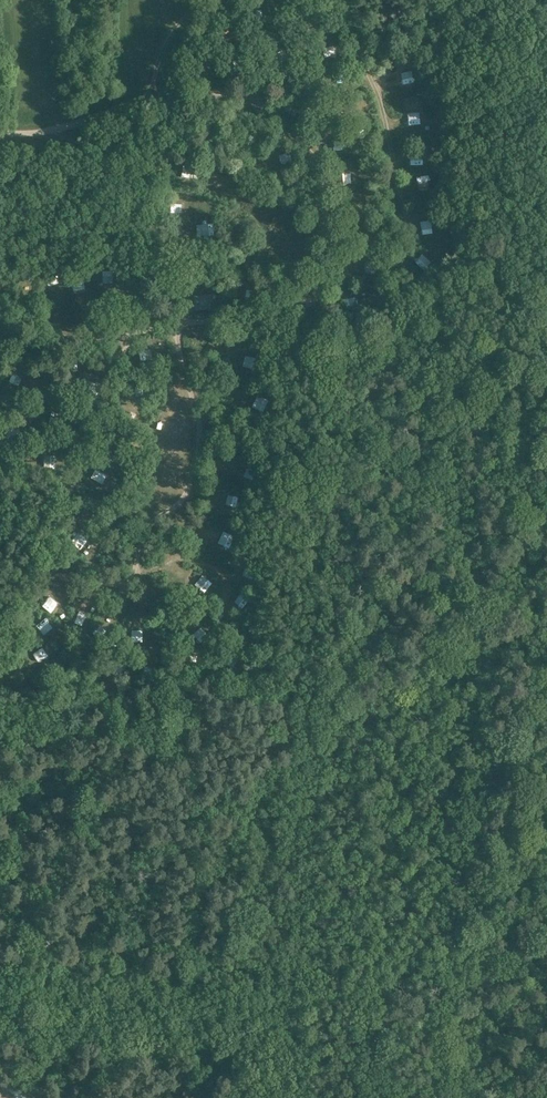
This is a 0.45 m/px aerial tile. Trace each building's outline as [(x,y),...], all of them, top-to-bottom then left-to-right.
[(211,307),(210,298),(195,299),(196,308),(211,307)]
